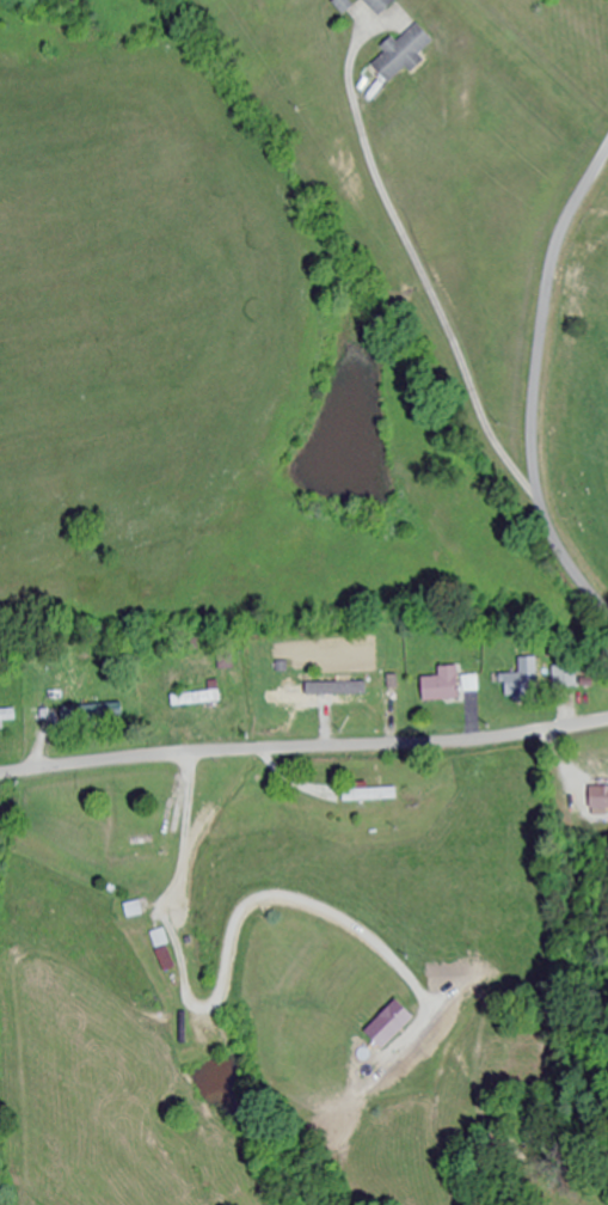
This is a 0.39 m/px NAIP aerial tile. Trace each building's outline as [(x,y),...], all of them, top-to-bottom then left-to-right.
[(397,2),(395,0),(364,0),(381,18),(397,2)] [(408,69),(414,75),(427,62),(421,56),(435,43),(418,25),(398,44),(393,38),(380,49),(386,56),(375,66),(392,84),(408,69)] [(539,701),(538,659),(521,659),(521,676),(506,676),(507,702),(539,701)] [(441,668),(441,678),(424,679),(425,703),(461,701),(460,668),(441,668)] [(558,687),(575,687),(575,671),(558,671),(558,687)] [(465,693),(478,693),(478,678),(465,678),(465,693)] [(174,708),(220,703),(218,690),(172,695),(174,708)] [(335,706),(384,704),(383,691),(334,693),(335,706)] [(267,705),(299,705),(299,709),(316,709),(316,694),(267,694),(267,705)] [(63,707),(63,720),(122,720),(122,707),(63,707)] [(1,722),(17,721),(16,712),(0,712),(0,724),(1,724),(1,722)] [(591,812),(607,812),(607,789),(591,789),(591,812)] [(397,791),(345,791),(345,801),(397,801),(397,791)] [(143,915),(140,903),(126,907),(130,919),(143,915)] [(157,954),(165,973),(175,969),(167,949),(157,954)] [(384,1052),(415,1020),(397,1002),(366,1034),(384,1052)]
